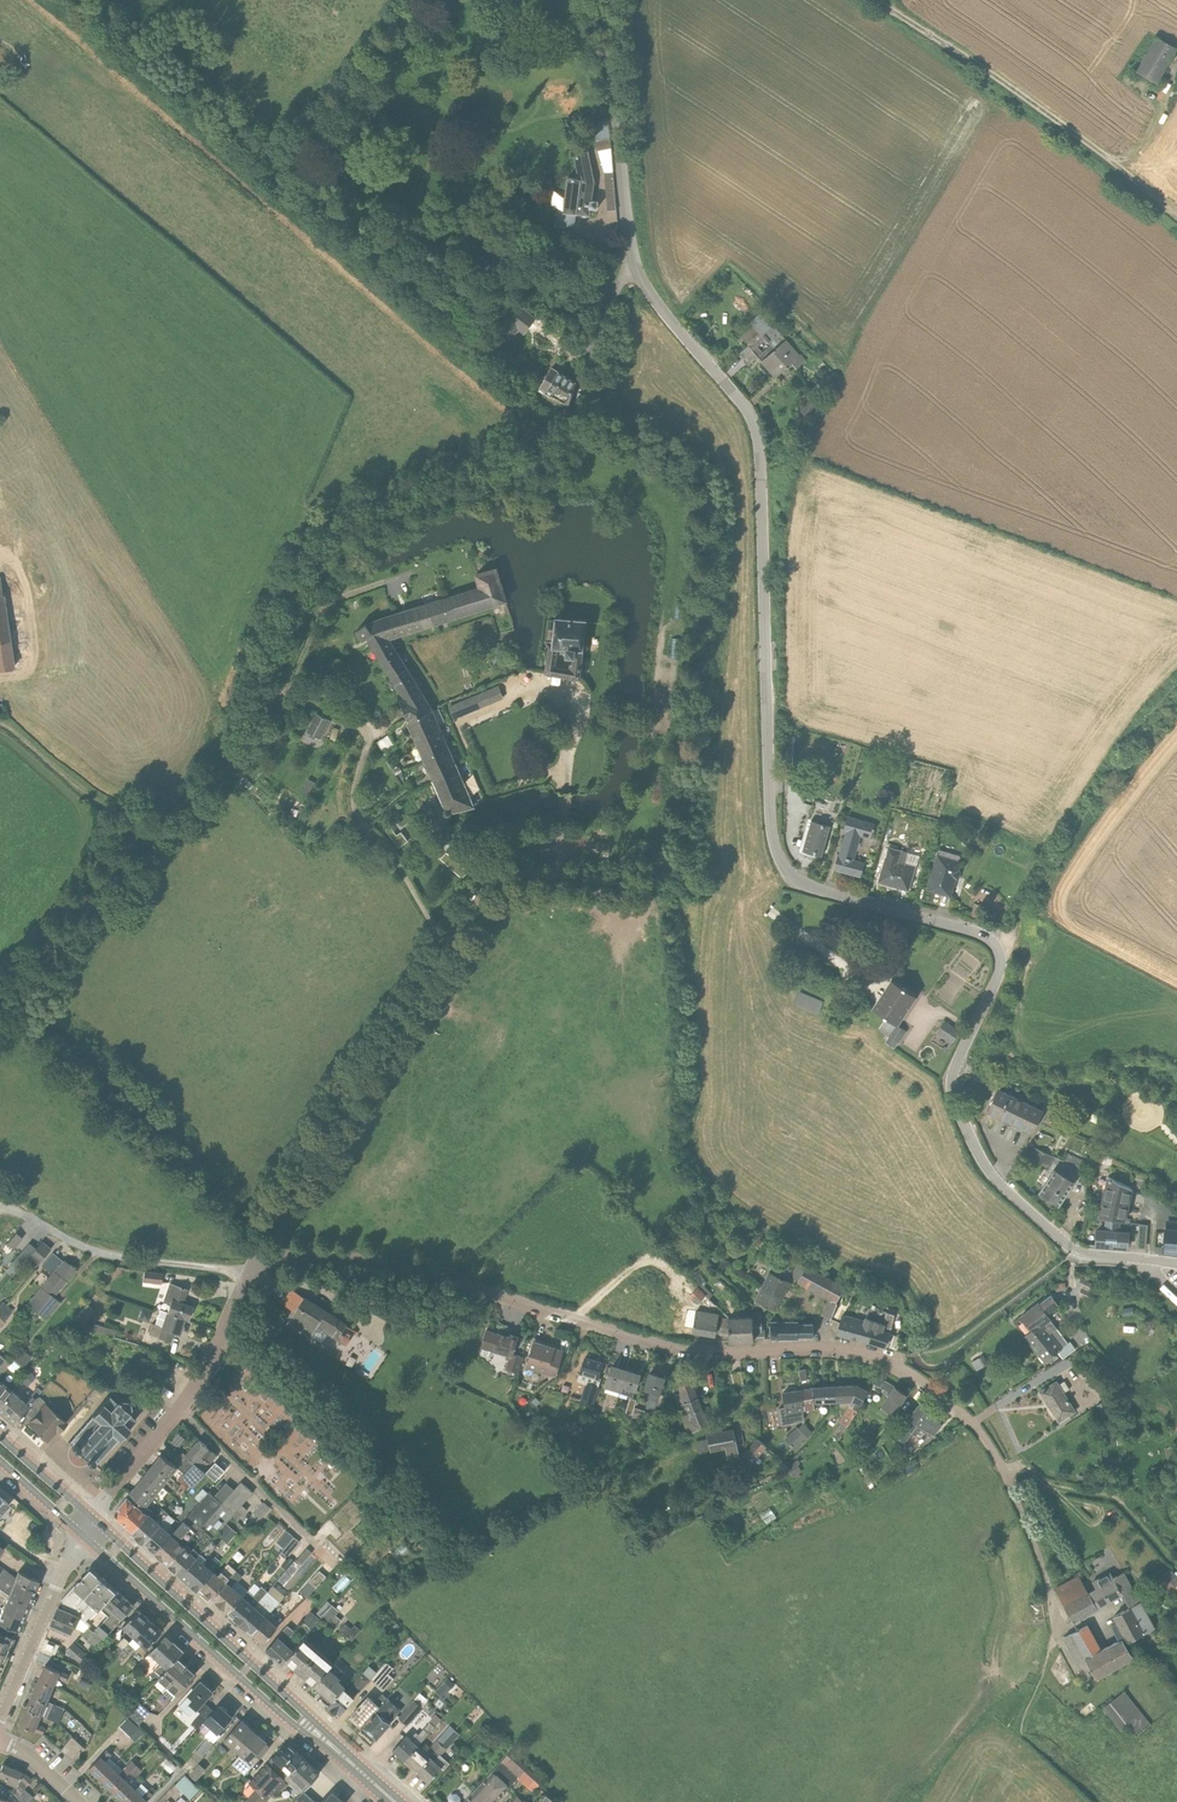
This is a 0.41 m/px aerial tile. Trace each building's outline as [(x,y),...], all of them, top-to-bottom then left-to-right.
[(1129,64),(1145,76),(1167,46),(1152,35),(1129,64)] [(613,147),(612,120),(598,120),(600,148),(613,147)] [(563,210),(590,215),(593,180),(588,151),(575,153),(580,177),(568,175),(563,210)] [(608,166),(610,207),(617,207),(616,166),(608,166)] [(520,307),(500,333),(509,340),(518,328),(525,333),(535,318),(520,307)] [(806,358),(801,353),(761,310),(751,321),(754,323),(743,333),(763,357),(776,375),(792,361),(796,366),(806,358)] [(546,391),(564,402),(577,380),(559,369),(546,391)] [(478,611),(506,602),(496,568),(476,574),(480,587),(471,590),(478,611)] [(15,667),(4,594),(3,594),(0,577),(0,669),(15,667)] [(471,590),(442,599),(448,620),(478,611),(471,590)] [(406,610),(394,614),(401,635),(448,620),(442,599),(406,610)] [(401,635),(394,614),(390,616),(375,621),(369,624),(367,625),(366,623),(357,630),(363,640),(363,644),(371,643),(374,648),(390,639),(389,639),(401,635)] [(611,614),(609,624),(617,625),(619,616),(611,614)] [(545,672),(551,674),(576,678),(580,679),(584,650),(587,619),(556,616),(552,646),(549,646),(548,657),(545,672)] [(390,639),(374,648),(384,665),(389,673),(391,672),(404,666),(406,665),(390,639)] [(404,711),(407,719),(408,719),(408,721),(432,712),(427,699),(406,665),(404,666),(391,672),(389,673),(399,688),(405,698),(401,700),(404,711)] [(454,719),(481,708),(475,695),(449,707),(454,719)] [(408,719),(407,719),(408,722),(426,762),(438,756),(436,752),(448,747),(432,712),(408,721),(408,719)] [(309,732),(316,737),(319,738),(324,731),(329,719),(318,714),(309,732)] [(456,766),(448,747),(436,752),(438,756),(426,762),(435,782),(442,779),(439,774),(456,766)] [(402,771),(403,771),(399,767),(396,766),(392,769),(396,776),(397,775),(402,771)] [(435,782),(446,808),(445,809),(444,810),(444,811),(444,812),(444,813),(444,814),(445,814),(446,815),(447,815),(448,816),(449,816),(450,815),(451,815),(452,813),(452,811),(457,810),(473,805),(472,804),(456,766),(439,774),(442,779),(435,782)] [(405,783),(402,771),(397,775),(403,784),(405,783)] [(244,776),(239,780),(249,789),(253,784),(244,776)] [(804,783),(791,779),(785,799),(798,803),(804,783)] [(818,800),(818,813),(828,814),(828,800),(818,800)] [(846,811),(831,863),(860,871),(865,857),(854,854),(860,831),(869,834),(874,819),(846,811)] [(800,846),(820,852),(829,822),(809,817),(800,846)] [(391,839),(398,848),(408,841),(401,831),(391,839)] [(609,856),(611,843),(593,840),(591,853),(609,856)] [(877,875),(908,885),(916,861),(897,855),(901,844),(888,840),(877,875)] [(925,884),(950,891),(956,873),(958,874),(961,866),(959,865),(962,855),(958,854),(959,850),(939,844),(938,848),(936,847),(925,884)] [(440,859),(451,869),(458,861),(447,852),(440,859)] [(980,902),(971,899),(967,911),(976,913),(980,902)] [(890,976),(872,1004),(886,1012),(896,1020),(914,992),(890,976)] [(800,1003),(820,1013),(827,999),(808,988),(800,1003)] [(896,1020),(886,1012),(878,1024),(893,1035),(901,1023),(896,1020)] [(935,1031),(952,1042),(960,1029),(943,1018),(935,1031)] [(1033,1131),(1044,1108),(997,1085),(986,1109),(1033,1131)] [(1008,1140),(1000,1158),(1014,1164),(1020,1152),(1012,1149),(1015,1143),(1008,1140)] [(1060,1158),(1032,1143),(1027,1151),(1055,1166),(1060,1158)] [(1063,1160),(1084,1170),(1088,1161),(1068,1151),(1063,1160)] [(1052,1166),(1036,1191),(1056,1204),(1072,1178),(1052,1166)] [(1106,1174),(1101,1197),(1128,1203),(1132,1186),(1106,1174)] [(1121,1220),(1125,1220),(1128,1203),(1101,1197),(1097,1214),(1104,1216),(1121,1220)] [(1104,1227),(1095,1226),(1093,1244),(1127,1247),(1129,1228),(1120,1228),(1121,1220),(1104,1216),(1104,1227)] [(1158,1250),(1176,1251),(1176,1222),(1160,1221),(1158,1250)] [(16,1233),(8,1243),(14,1248),(22,1238),(16,1233)] [(42,1241),(36,1249),(28,1256),(38,1264),(51,1249),(42,1241)] [(20,1266),(28,1256),(36,1249),(29,1243),(15,1261),(20,1266)] [(52,1273),(63,1260),(53,1252),(43,1265),(52,1273)] [(65,1259),(63,1260),(52,1273),(28,1303),(47,1319),(61,1302),(55,1296),(77,1270),(65,1259)] [(791,1268),(775,1260),(775,1259),(761,1287),(780,1298),(789,1281),(786,1279),(791,1268)] [(798,1262),(796,1266),(790,1277),(798,1281),(830,1298),(821,1314),(830,1319),(836,1308),(838,1303),(836,1301),(843,1285),(798,1262)] [(144,1281),(161,1283),(162,1274),(145,1272),(144,1281)] [(692,1279),(699,1286),(704,1280),(698,1273),(692,1279)] [(1093,1284),(1080,1278),(1077,1285),(1089,1291),(1093,1284)] [(1065,1289),(1064,1282),(1054,1283),(1055,1291),(1065,1289)] [(176,1285),(170,1283),(164,1300),(171,1302),(168,1312),(185,1318),(188,1319),(193,1306),(183,1303),(188,1289),(176,1285)] [(699,1286),(690,1296),(702,1309),(706,1306),(711,1311),(717,1304),(699,1286)] [(780,1298),(761,1287),(755,1300),(774,1310),(780,1298)] [(1093,1293),(1081,1288),(1078,1295),(1090,1300),(1093,1293)] [(347,1346),(350,1342),(357,1332),(304,1297),(298,1294),(299,1294),(297,1293),(292,1290),(292,1289),(283,1303),(283,1304),(284,1303),(289,1307),(290,1308),(290,1307),(293,1309),(295,1310),(295,1311),(289,1320),(290,1320),(288,1323),(288,1322),(287,1323),(297,1330),(310,1338),(317,1327),(347,1346)] [(1051,1293),(1039,1301),(1047,1313),(1059,1305),(1051,1293)] [(393,1323),(400,1311),(381,1299),(374,1312),(393,1323)] [(359,1320),(368,1305),(361,1300),(352,1315),(359,1320)] [(1018,1314),(1029,1329),(1041,1319),(1050,1331),(1056,1327),(1047,1313),(1039,1301),(1038,1300),(1018,1314)] [(0,1306),(0,1316),(4,1319),(12,1310),(4,1301),(0,1306)] [(87,1304),(75,1319),(83,1325),(95,1310),(87,1304)] [(874,1321),(867,1341),(885,1346),(888,1334),(896,1309),(889,1307),(887,1312),(883,1310),(882,1312),(877,1311),(875,1320),(874,1321)] [(857,1318),(852,1337),(867,1341),(874,1321),(875,1320),(877,1311),(869,1308),(866,1317),(865,1317),(864,1320),(857,1318)] [(696,1311),(687,1309),(684,1328),(694,1330),(694,1331),(715,1335),(717,1323),(718,1313),(697,1310),(696,1311)] [(168,1312),(160,1310),(156,1324),(153,1323),(149,1334),(159,1337),(170,1341),(173,1332),(179,1334),(185,1318),(168,1312)] [(842,1314),(840,1322),(837,1333),(852,1337),(857,1318),(842,1314)] [(728,1318),(721,1317),(719,1334),(728,1335),(728,1318)] [(728,1318),(729,1340),(740,1341),(740,1339),(742,1339),(742,1341),(764,1340),(764,1330),(761,1330),(761,1320),(759,1320),(759,1317),(728,1318)] [(1062,1347),(1050,1331),(1041,1319),(1029,1329),(1021,1334),(1043,1361),(1046,1359),(1055,1353),(1056,1351),(1062,1347)] [(798,1322),(770,1321),(770,1339),(776,1339),(779,1339),(798,1339),(798,1336),(814,1336),(812,1324),(798,1324),(798,1322)] [(91,1330),(115,1337),(116,1331),(93,1323),(91,1330)] [(1067,1343),(1056,1327),(1050,1331),(1062,1347),(1056,1351),(1062,1359),(1078,1348),(1072,1339),(1067,1343)] [(486,1330),(483,1342),(481,1347),(510,1356),(507,1368),(518,1371),(527,1341),(523,1339),(521,1338),(518,1337),(510,1335),(510,1337),(486,1330)] [(900,1337),(893,1335),(890,1347),(897,1349),(900,1337)] [(534,1339),(531,1351),(527,1367),(556,1375),(559,1362),(563,1351),(552,1348),(541,1345),(542,1341),(534,1339)] [(10,1363),(10,1362),(7,1366),(17,1374),(32,1357),(22,1349),(10,1363)] [(1055,1353),(1046,1359),(1050,1364),(1058,1358),(1055,1353)] [(7,1366),(10,1362),(0,1354),(0,1374),(7,1366)] [(988,1365),(983,1355),(972,1361),(977,1371),(988,1365)] [(585,1357),(581,1369),(578,1378),(587,1381),(581,1399),(590,1402),(599,1374),(603,1363),(585,1357)] [(626,1370),(618,1368),(612,1366),(608,1377),(606,1386),(620,1391),(626,1370)] [(633,1396),(636,1386),(640,1374),(626,1370),(620,1391),(620,1392),(633,1396)] [(36,1377),(29,1371),(22,1380),(28,1386),(36,1377)] [(744,1385),(740,1371),(740,1372),(732,1374),(731,1374),(734,1388),(744,1385)] [(650,1373),(646,1385),(645,1389),(651,1391),(647,1407),(654,1410),(664,1378),(650,1373)] [(877,1376),(873,1383),(888,1391),(886,1394),(888,1395),(882,1405),(883,1406),(880,1411),(889,1417),(892,1412),(894,1413),(900,1404),(907,1394),(906,1393),(906,1394),(897,1388),(896,1388),(896,1387),(895,1387),(877,1376)] [(1119,1377),(1115,1381),(1120,1387),(1124,1383),(1119,1377)] [(12,1391),(0,1380),(0,1405),(12,1391)] [(695,1390),(691,1381),(683,1385),(681,1386),(679,1386),(682,1392),(676,1395),(680,1405),(678,1406),(688,1433),(707,1423),(705,1416),(698,1397),(695,1390)] [(1056,1381),(1051,1385),(1040,1391),(1059,1421),(1069,1414),(1075,1410),(1056,1381)] [(857,1385),(835,1386),(836,1401),(851,1400),(849,1403),(850,1404),(840,1421),(841,1422),(839,1428),(846,1432),(867,1390),(857,1385)] [(4,1415),(14,1424),(25,1413),(29,1407),(38,1396),(43,1391),(38,1386),(31,1395),(32,1396),(26,1403),(12,1391),(0,1405),(0,1411),(4,1415)] [(814,1402),(836,1401),(835,1386),(812,1387),(812,1388),(814,1402)] [(812,1388),(802,1390),(805,1409),(814,1408),(814,1402),(812,1388)] [(803,1409),(805,1409),(802,1390),(798,1391),(783,1393),(786,1407),(780,1408),(783,1425),(805,1421),(803,1409)] [(67,1422),(38,1396),(29,1407),(25,1413),(32,1418),(27,1423),(28,1424),(36,1430),(37,1429),(39,1431),(38,1432),(46,1440),(56,1429),(59,1432),(67,1422)] [(83,1456),(84,1457),(85,1456),(87,1458),(86,1459),(90,1463),(91,1462),(95,1465),(96,1464),(101,1458),(101,1459),(102,1458),(102,1457),(106,1452),(107,1452),(108,1451),(107,1451),(112,1445),(113,1446),(114,1445),(113,1444),(117,1440),(117,1441),(130,1427),(129,1427),(136,1419),(129,1413),(130,1412),(129,1411),(130,1411),(131,1408),(131,1407),(130,1403),(130,1402),(127,1400),(126,1400),(123,1399),(122,1400),(120,1401),(119,1400),(118,1401),(117,1402),(115,1401),(113,1400),(114,1399),(110,1396),(103,1403),(90,1417),(91,1417),(87,1421),(86,1422),(87,1422),(82,1428),(81,1427),(80,1428),(81,1429),(76,1434),(75,1434),(75,1435),(70,1441),(69,1442),(72,1445),(71,1446),(76,1450),(77,1449),(79,1451),(78,1451),(79,1452),(81,1452),(81,1451),(83,1453),(83,1455),(83,1456)] [(536,1406),(541,1401),(536,1397),(531,1402),(536,1406)] [(633,1413),(636,1400),(632,1398),(628,1412),(633,1413)] [(1103,1415),(1112,1409),(1106,1399),(1096,1405),(1103,1415)] [(913,1420),(909,1426),(908,1428),(903,1424),(895,1434),(904,1442),(912,1432),(916,1435),(922,1426),(933,1434),(941,1425),(931,1413),(921,1404),(913,1414),(910,1417),(913,1420)] [(808,1437),(798,1428),(793,1433),(802,1443),(808,1437)] [(730,1466),(739,1459),(733,1429),(707,1435),(708,1439),(696,1441),(699,1453),(726,1448),(730,1466)] [(169,1441),(178,1448),(186,1439),(177,1432),(169,1441)] [(758,1439),(746,1454),(752,1460),(753,1461),(765,1445),(758,1439)] [(200,1440),(177,1465),(185,1472),(193,1461),(204,1470),(217,1455),(200,1440)] [(176,1466),(162,1454),(154,1464),(170,1477),(178,1468),(176,1466)] [(752,1460),(746,1454),(739,1461),(746,1467),(752,1460)] [(186,1472),(182,1476),(194,1485),(205,1472),(204,1470),(193,1461),(185,1472),(186,1472)] [(216,1481),(225,1470),(216,1462),(206,1473),(216,1481)] [(170,1477),(154,1464),(146,1473),(163,1487),(170,1477)] [(797,1464),(788,1469),(795,1480),(800,1476),(799,1473),(801,1471),(797,1464)] [(163,1487),(146,1473),(138,1483),(155,1496),(163,1487)] [(864,1478),(867,1486),(872,1483),(869,1475),(863,1478),(864,1478)] [(222,1503),(187,1543),(193,1549),(199,1541),(205,1546),(211,1540),(214,1537),(213,1536),(232,1515),(242,1504),(253,1492),(242,1482),(223,1503),(222,1503)] [(155,1496),(138,1483),(130,1492),(147,1506),(155,1496)] [(115,1510),(116,1515),(116,1517),(116,1516),(133,1531),(149,1514),(152,1510),(147,1506),(130,1492),(122,1502),(116,1510),(115,1510)] [(187,1543),(222,1503),(210,1492),(173,1535),(172,1534),(156,1551),(169,1563),(187,1543)] [(10,1504),(0,1495),(0,1515),(10,1504)] [(176,1505),(173,1501),(168,1507),(172,1510),(176,1505)] [(262,1518),(271,1507),(264,1502),(255,1513),(262,1518)] [(155,1519),(149,1514),(133,1531),(145,1542),(169,1513),(164,1509),(155,1519)] [(169,1513),(145,1542),(156,1551),(172,1534),(166,1529),(175,1519),(169,1513)] [(276,1523),(271,1518),(261,1529),(266,1534),(276,1523)] [(286,1527),(280,1521),(275,1526),(282,1532),(286,1527)] [(217,1534),(227,1543),(237,1532),(227,1523),(217,1534)] [(287,1530),(277,1542),(284,1549),(295,1537),(287,1530)] [(300,1541),(295,1537),(284,1549),(280,1553),(286,1558),(300,1541)] [(205,1546),(181,1574),(193,1585),(193,1584),(198,1588),(197,1589),(198,1590),(199,1589),(199,1590),(215,1571),(220,1565),(212,1558),(208,1564),(203,1561),(217,1545),(211,1540),(205,1546)] [(187,1543),(169,1563),(181,1574),(205,1546),(199,1541),(193,1549),(187,1543)] [(302,1563),(312,1552),(308,1548),(297,1559),(302,1563)] [(287,1559),(281,1566),(286,1570),(292,1564),(287,1559)] [(205,1591),(213,1597),(237,1570),(229,1563),(219,1575),(215,1571),(199,1590),(203,1593),(205,1591)] [(3,1593),(28,1603),(38,1579),(18,1570),(15,1577),(0,1566),(0,1590),(3,1593)] [(397,1578),(393,1567),(385,1571),(390,1582),(397,1578)] [(62,1601),(75,1613),(79,1616),(85,1621),(89,1616),(91,1618),(99,1608),(100,1609),(117,1590),(105,1580),(94,1569),(94,1568),(93,1568),(88,1568),(88,1569),(87,1571),(61,1600),(62,1601)] [(418,1579),(413,1569),(405,1572),(406,1574),(404,1575),(410,1584),(418,1579)] [(1170,1569),(1161,1578),(1176,1595),(1176,1576),(1170,1569)] [(213,1597),(228,1612),(243,1595),(233,1587),(243,1575),(237,1570),(213,1597)] [(320,1571),(309,1582),(315,1588),(326,1577),(320,1571)] [(1123,1594),(1133,1588),(1124,1572),(1088,1591),(1097,1608),(1123,1594)] [(341,1592),(352,1579),(347,1574),(335,1587),(341,1592)] [(1055,1589),(1073,1622),(1074,1622),(1074,1621),(1084,1615),(1085,1615),(1097,1608),(1088,1591),(1079,1576),(1055,1589)] [(243,1595),(228,1612),(241,1622),(268,1591),(263,1586),(255,1595),(249,1590),(244,1596),(243,1595)] [(1127,1640),(1154,1627),(1133,1588),(1123,1594),(1128,1604),(1127,1604),(1128,1605),(1130,1607),(1114,1615),(1118,1623),(1127,1640)] [(28,1603),(3,1593),(0,1590),(0,1599),(1,1599),(0,1602),(0,1607),(3,1608),(22,1617),(28,1603)] [(117,1590),(100,1609),(108,1616),(94,1633),(88,1626),(82,1633),(97,1647),(134,1605),(124,1596),(124,1597),(118,1591),(117,1590)] [(241,1622),(252,1632),(280,1601),(268,1591),(241,1622)] [(308,1608),(315,1603),(310,1597),(304,1603),(308,1608)] [(321,1607),(326,1611),(327,1612),(332,1605),(327,1601),(327,1600),(321,1607)] [(74,1626),(75,1626),(79,1616),(75,1613),(62,1601),(59,1607),(59,1606),(51,1625),(53,1622),(72,1630),(74,1626)] [(280,1601),(252,1632),(263,1643),(271,1634),(278,1626),(267,1617),(280,1601)] [(333,1605),(324,1615),(335,1624),(340,1619),(334,1613),(338,1609),(333,1605)] [(22,1619),(22,1617),(3,1608),(1,1614),(0,1613),(0,1624),(17,1631),(22,1619)] [(149,1619),(138,1609),(123,1626),(135,1637),(150,1620),(150,1619),(149,1619)] [(311,1611),(302,1621),(309,1627),(309,1628),(311,1630),(320,1619),(311,1611)] [(151,1620),(150,1620),(135,1637),(147,1648),(162,1631),(150,1620),(151,1620)] [(345,1623),(340,1629),(352,1640),(361,1630),(355,1624),(351,1628),(345,1623)] [(1095,1677),(1106,1672),(1132,1657),(1122,1644),(1127,1640),(1118,1623),(1112,1626),(1119,1640),(1101,1650),(1087,1625),(1079,1629),(1078,1629),(1077,1629),(1078,1630),(1077,1631),(1063,1637),(1077,1663),(1085,1659),(1095,1677)] [(267,1649),(270,1652),(282,1662),(282,1663),(283,1663),(287,1658),(298,1646),(289,1638),(295,1631),(291,1627),(288,1625),(274,1640),(266,1649),(267,1649)] [(156,1681),(158,1678),(178,1656),(184,1650),(176,1643),(174,1645),(170,1642),(171,1642),(171,1641),(172,1641),(172,1640),(172,1639),(171,1640),(166,1636),(166,1635),(166,1634),(150,1652),(163,1664),(162,1666),(159,1666),(150,1676),(156,1681)] [(115,1653),(118,1656),(130,1642),(124,1636),(117,1644),(121,1647),(115,1653)] [(319,1650),(305,1638),(305,1637),(298,1646),(287,1658),(297,1667),(301,1671),(319,1650)] [(130,1642),(118,1656),(114,1660),(119,1664),(136,1647),(130,1642)] [(67,1650),(76,1658),(80,1662),(87,1655),(73,1643),(67,1650)] [(63,1650),(58,1648),(56,1655),(63,1657),(64,1654),(63,1650)] [(301,1671),(314,1683),(315,1683),(333,1662),(319,1650),(301,1671)] [(187,1664),(178,1656),(158,1678),(159,1680),(158,1681),(165,1688),(187,1664)] [(386,1661),(377,1672),(371,1678),(384,1690),(394,1678),(389,1673),(394,1668),(386,1661)] [(333,1662),(315,1683),(332,1699),(344,1686),(346,1684),(340,1679),(345,1672),(333,1662)] [(196,1673),(187,1664),(165,1688),(175,1697),(196,1673)] [(39,1679),(54,1686),(58,1677),(66,1680),(68,1674),(45,1665),(39,1679)] [(344,1686),(332,1699),(328,1703),(340,1714),(348,1705),(355,1696),(371,1678),(377,1672),(370,1665),(348,1690),(344,1686)] [(81,1678),(78,1684),(88,1690),(91,1684),(81,1678)] [(449,1678),(443,1686),(450,1692),(456,1685),(449,1678)] [(33,1694),(48,1701),(54,1686),(39,1679),(33,1694)] [(207,1708),(201,1703),(212,1691),(201,1681),(190,1694),(196,1700),(193,1704),(202,1712),(191,1724),(197,1729),(205,1720),(213,1712),(208,1707),(207,1708)] [(442,1697),(448,1690),(443,1686),(441,1684),(435,1691),(442,1697)] [(1136,1736),(1151,1724),(1125,1691),(1103,1708),(1121,1730),(1127,1724),(1136,1736)] [(364,1724),(387,1698),(382,1693),(376,1701),(369,1695),(351,1714),(360,1722),(360,1721),(364,1724)] [(420,1693),(400,1717),(408,1724),(428,1700),(420,1693)] [(33,1694),(26,1709),(42,1716),(48,1701),(33,1694)] [(56,1709),(65,1713),(70,1701),(62,1697),(56,1709)] [(364,1724),(363,1725),(373,1734),(372,1734),(377,1738),(390,1723),(385,1718),(397,1706),(388,1698),(387,1698),(364,1724)] [(137,1701),(132,1706),(145,1718),(150,1712),(137,1701)] [(225,1725),(224,1724),(232,1716),(226,1711),(227,1710),(222,1705),(221,1706),(219,1705),(213,1712),(205,1720),(212,1727),(205,1735),(208,1738),(197,1750),(196,1749),(188,1761),(194,1767),(221,1734),(219,1732),(225,1725)] [(132,1706),(127,1712),(139,1724),(145,1718),(132,1706)] [(42,1716),(26,1709),(20,1724),(43,1734),(46,1728),(38,1724),(42,1716)] [(119,1726),(127,1734),(136,1725),(128,1717),(119,1726)] [(225,1738),(233,1745),(250,1726),(241,1719),(225,1738)] [(406,1734),(401,1740),(393,1749),(405,1759),(418,1745),(435,1726),(430,1722),(419,1734),(417,1732),(411,1738),(406,1734)] [(136,1725),(127,1734),(135,1742),(144,1733),(136,1725)] [(233,1745),(241,1753),(258,1734),(250,1726),(233,1745)] [(454,1730),(450,1726),(432,1746),(437,1750),(442,1744),(442,1743),(448,1737),(454,1730)] [(430,1756),(417,1771),(429,1781),(437,1773),(442,1767),(435,1760),(441,1753),(441,1754),(459,1734),(454,1730),(448,1737),(442,1743),(442,1744),(437,1750),(430,1756)] [(266,1741),(258,1734),(241,1753),(253,1764),(271,1745),(270,1745),(268,1747),(266,1745),(264,1743),(266,1741)] [(83,1748),(78,1743),(70,1752),(75,1757),(83,1748)] [(281,1748),(272,1758),(273,1759),(280,1765),(276,1770),(285,1777),(303,1757),(289,1744),(284,1750),(281,1748)] [(417,1771),(430,1756),(427,1753),(418,1745),(405,1759),(417,1771)] [(89,1767),(101,1778),(112,1767),(106,1760),(112,1754),(107,1749),(89,1767)] [(518,1778),(529,1767),(512,1751),(474,1791),(485,1801),(494,1801),(516,1777),(518,1778)] [(166,1758),(161,1764),(171,1773),(176,1767),(166,1758)] [(303,1758),(290,1773),(306,1787),(320,1772),(303,1758)] [(119,1773),(112,1767),(101,1778),(113,1789),(124,1778),(125,1779),(131,1772),(137,1765),(132,1760),(119,1773)] [(249,1780),(257,1788),(245,1801),(264,1801),(272,1792),(283,1780),(285,1778),(267,1762),(249,1780)] [(16,1786),(11,1791),(21,1801),(23,1801),(30,1795),(24,1788),(32,1780),(26,1774),(22,1772),(3,1763),(0,1770),(0,1775),(7,1779),(6,1782),(16,1786)] [(199,1763),(189,1774),(196,1780),(206,1769),(199,1763)] [(138,1765),(131,1772),(136,1776),(142,1769),(138,1765)] [(538,1775),(527,1787),(532,1791),(537,1786),(543,1780),(538,1775)] [(184,1776),(176,1784),(175,1784),(190,1799),(198,1790),(184,1776)] [(113,1790),(124,1801),(136,1789),(125,1779),(124,1778),(113,1790)] [(283,1780),(272,1792),(276,1795),(287,1783),(283,1780)] [(136,1789),(124,1801),(125,1801),(146,1801),(154,1794),(149,1789),(143,1796),(136,1789)] [(335,1800),(339,1797),(332,1791),(322,1801),(337,1801),(335,1800)] [(474,1791),(464,1801),(485,1801),(474,1791)]
